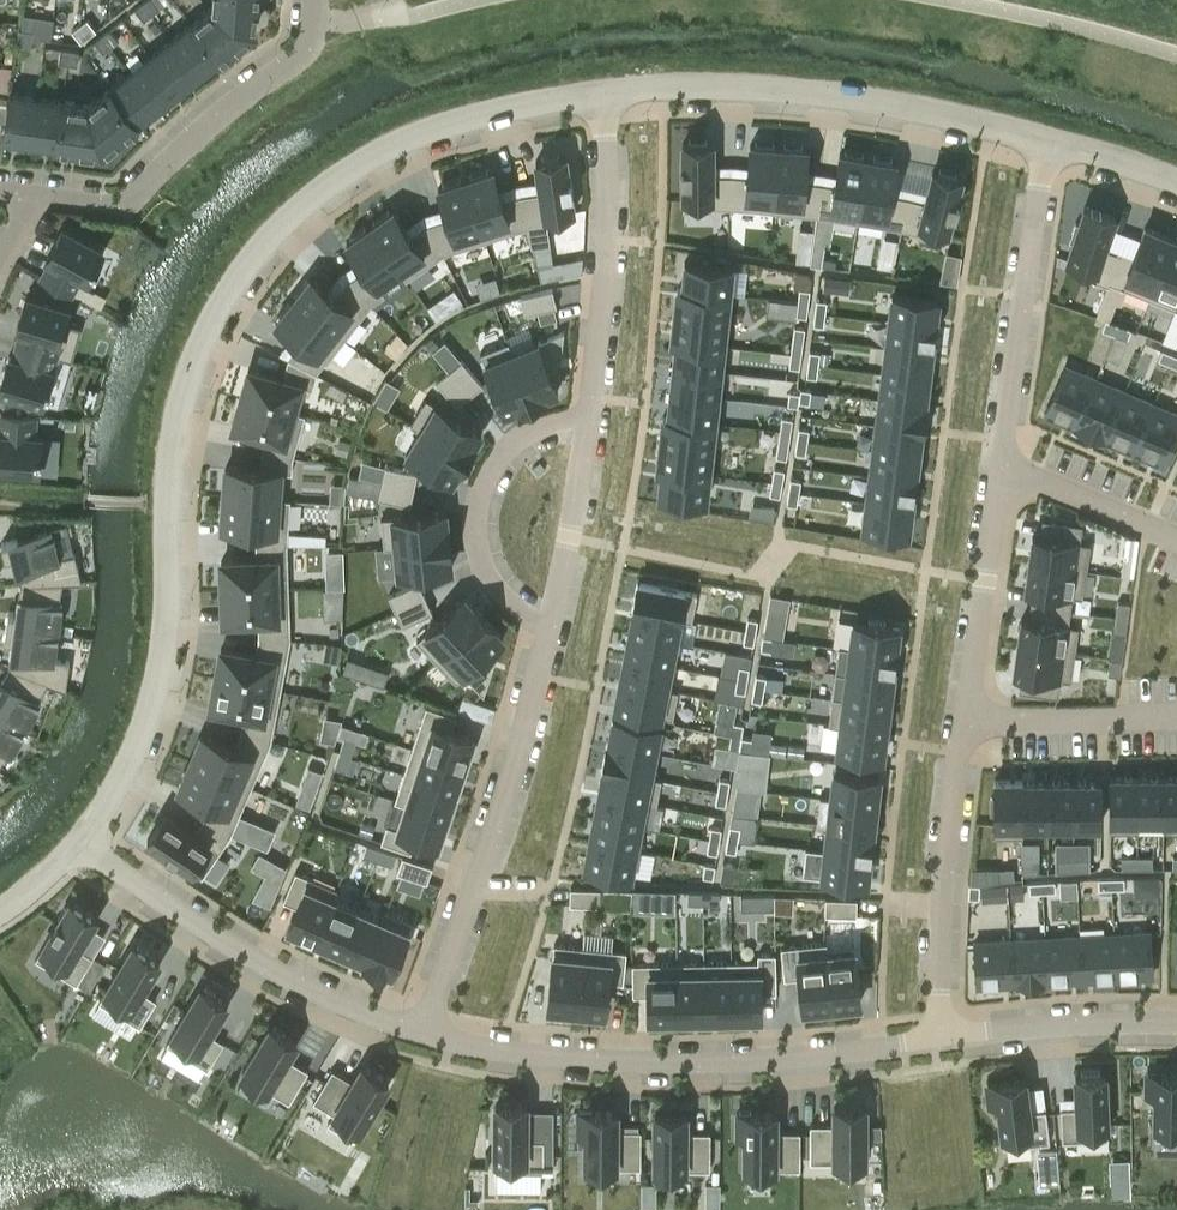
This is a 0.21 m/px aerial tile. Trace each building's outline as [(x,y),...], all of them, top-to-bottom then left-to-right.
[(142,2),(150,14),(158,8),(152,0),(145,0),(142,2)] [(188,20),(218,58),(255,29),(257,0),(213,0),(213,1),(188,20)] [(150,14),(142,2),(135,8),(143,19),(150,14)] [(87,19),(79,24),(88,36),(95,30),(87,19)] [(218,58),(188,20),(168,36),(198,74),(218,58)] [(88,36),(79,24),(72,30),(80,41),(88,36)] [(33,30),(20,28),(19,38),(31,40),(33,30)] [(108,28),(101,34),(109,45),(116,39),(108,28)] [(109,45),(101,34),(93,39),(102,50),(109,45)] [(168,36),(148,52),(177,90),(198,74),(168,36)] [(31,40),(19,38),(17,47),(30,49),(31,40)] [(67,63),(69,49),(59,48),(57,62),(67,63)] [(78,51),(69,49),(67,63),(76,65),(78,51)] [(177,90),(148,52),(127,68),(157,106),(177,90)] [(127,68),(107,84),(137,122),(157,106),(127,68)] [(137,122),(107,84),(87,99),(62,96),(55,144),(101,150),(137,122)] [(5,136),(29,140),(36,92),(11,89),(5,136)] [(36,92),(29,140),(55,144),(62,96),(36,92)] [(729,172),(728,206),(774,210),(778,143),(750,141),(748,174),(729,172)] [(714,142),(684,142),(684,209),(713,209),(714,206),(728,206),(729,172),(714,172),(714,142)] [(778,143),(774,210),(817,213),(819,180),(806,179),(808,145),(778,143)] [(819,180),(817,213),(857,220),(869,154),(844,150),(837,182),(819,180)] [(869,154),(857,220),(902,228),(908,194),(894,192),(900,159),(869,154)] [(539,195),(520,198),(527,227),(532,248),(549,246),(546,217),(573,214),(565,155),(534,160),(539,195)] [(492,168),(465,177),(485,241),(527,227),(520,198),(503,203),(492,168)] [(908,194),(902,228),(917,231),(916,235),(946,242),(962,177),(932,169),(926,199),(908,194)] [(448,220),(430,227),(443,254),(485,241),(465,177),(437,186),(448,220)] [(1085,206),(1068,256),(1096,266),(1093,277),(1108,282),(1109,279),(1117,256),(1104,251),(1115,217),(1085,206)] [(392,208),(369,224),(402,272),(407,279),(443,254),(430,227),(413,238),(392,208)] [(369,224),(345,241),(366,271),(350,282),(371,304),(384,296),(378,288),(402,272),(369,224)] [(87,280),(94,267),(96,268),(98,263),(96,262),(103,249),(63,227),(46,258),(51,260),(42,275),(41,277),(71,293),(72,292),(72,291),(80,276),(87,280)] [(799,228),(797,262),(810,263),(812,241),(814,229),(799,228)] [(1117,256),(1109,279),(1150,295),(1171,239),(1145,229),(1134,259),(1117,253),(1117,256)] [(1150,295),(1176,306),(1176,241),(1171,239),(1150,295)] [(812,241),(810,263),(809,264),(817,265),(820,265),(824,242),(812,241)] [(893,269),(896,255),(881,252),(878,266),(893,269)] [(946,252),(940,281),(957,283),(958,279),(962,255),(946,252)] [(686,261),(683,287),(729,292),(732,266),(686,261)] [(309,276),(291,299),(344,339),(371,304),(350,282),(338,298),(309,276)] [(1109,280),(1108,282),(1096,316),(1107,320),(1108,320),(1115,302),(1119,303),(1125,286),(1124,286),(1109,280)] [(683,287),(678,339),(723,344),(729,292),(683,287)] [(800,287),(798,300),(808,302),(810,288),(800,287)] [(893,289),(889,321),(935,327),(939,295),(893,289)] [(551,290),(522,297),(525,312),(555,305),(551,290)] [(56,355),(56,356),(71,361),(81,327),(66,323),(70,309),(26,296),(16,329),(21,330),(17,344),(56,355)] [(817,298),(815,311),(826,312),(827,300),(817,298)] [(291,299),(274,321),(303,344),(290,360),(316,374),(325,361),(327,362),(344,339),(291,299)] [(808,302),(798,300),(797,313),(807,315),(808,302)] [(815,311),(814,323),(824,325),(826,312),(815,311)] [(1103,330),(1115,334),(1118,324),(1106,320),(1103,330)] [(889,321),(886,347),(932,353),(935,327),(889,321)] [(1130,328),(1118,324),(1116,334),(1127,337),(1130,328)] [(793,339),(791,352),(801,353),(805,327),(795,326),(793,339)] [(512,352),(513,357),(531,401),(543,397),(542,395),(556,390),(549,372),(560,368),(563,332),(512,352)] [(678,339),(675,365),(720,370),(723,344),(678,339)] [(508,341),(482,351),(505,410),(518,404),(519,406),(531,401),(513,357),(512,352),(508,341)] [(56,356),(56,355),(17,344),(13,358),(8,356),(0,384),(0,390),(43,402),(47,388),(49,389),(50,384),(48,383),(52,369),(56,356)] [(886,347),(882,372),(929,378),(932,353),(886,347)] [(1175,353),(1162,348),(1158,358),(1171,364),(1175,353)] [(810,350),(808,362),(818,364),(820,351),(810,350)] [(791,352),(790,365),(800,366),(801,353),(791,352)] [(248,369),(240,397),(292,412),(293,409),(300,384),(312,387),(316,374),(290,360),(284,380),(248,369)] [(461,361),(449,371),(469,394),(481,384),(461,361)] [(808,362),(807,375),(817,376),(818,364),(808,362)] [(1070,364),(1048,412),(1074,424),(1096,376),(1070,364)] [(675,365),(672,391),(717,396),(720,370),(675,365)] [(449,371),(438,380),(457,404),(469,394),(449,371)] [(882,372),(879,398),(925,404),(929,378),(882,372)] [(1096,376),(1074,424),(1098,435),(1120,388),(1096,376)] [(801,388),(799,400),(810,402),(811,389),(801,388)] [(1120,388),(1098,435),(1129,449),(1151,402),(1120,388)] [(384,407),(391,396),(379,389),(373,400),(384,407)] [(672,391),(669,416),(714,421),(717,396),(672,391)] [(799,392),(789,391),(788,404),(798,405),(799,392)] [(240,397),(232,425),(268,435),(263,452),(292,457),(305,413),(293,409),(292,412),(240,397)] [(879,398),(876,424),(922,430),(925,404),(879,398)] [(425,399),(410,423),(421,430),(421,429),(467,456),(473,445),(472,444),(479,432),(425,399)] [(1151,402),(1129,449),(1153,461),(1176,412),(1152,400),(1151,402)] [(39,470),(40,455),(42,455),(42,450),(40,450),(41,436),(34,435),(35,417),(35,416),(1,414),(1,415),(0,433),(0,467),(39,470)] [(669,416),(663,468),(708,473),(714,421),(669,416)] [(780,429),(790,430),(792,417),(782,416),(780,429)] [(876,424),(873,450),(919,456),(922,430),(876,424)] [(799,427),(797,439),(808,441),(810,428),(799,427)] [(421,430),(407,452),(451,479),(458,466),(460,467),(467,456),(421,429),(421,430)] [(780,429),(778,442),(777,455),(786,456),(790,430),(780,429)] [(797,439),(795,452),(806,453),(808,441),(797,439)] [(873,450),(869,475),(915,481),(919,456),(873,450)] [(225,467),(223,496),(277,499),(277,497),(279,470),(291,471),(292,457),(263,452),(262,469),(225,467)] [(386,466),(383,481),(412,488),(416,473),(386,466)] [(774,467),(772,480),(782,482),(784,469),(774,467)] [(663,468),(660,494),(705,499),(708,473),(663,468)] [(869,475),(866,501),(912,507),(915,481),(869,475)] [(791,477),(789,490),(799,492),(801,479),(791,477)] [(782,482),(772,480),(770,493),(780,495),(782,482)] [(383,481),(379,496),(409,503),(412,488),(383,481)] [(789,490),(787,502),(797,504),(799,492),(789,490)] [(223,496),(221,525),(259,527),(258,544),(287,544),(289,497),(277,497),(277,499),(223,496)] [(866,501),(863,527),(877,529),(876,532),(894,535),(895,531),(909,533),(912,507),(866,501)] [(443,512),(380,519),(383,547),(396,545),(448,539),(447,526),(445,526),(443,512)] [(1033,534),(1029,562),(1086,570),(1090,543),(1080,541),(1082,524),(1044,519),(1042,536),(1033,534)] [(18,571),(21,583),(61,581),(82,580),(75,553),(60,556),(54,530),(2,543),(6,557),(13,555),(17,572),(18,571)] [(448,539),(396,545),(398,572),(449,567),(448,552),(449,552),(448,539)] [(258,560),(221,561),(222,590),(288,588),(287,544),(258,544),(258,560)] [(1124,556),(1122,575),(1133,577),(1136,558),(1124,556)] [(1029,562),(1026,588),(1034,589),(1032,605),(1070,610),(1072,595),(1083,596),(1086,570),(1029,562)] [(635,601),(634,608),(681,617),(681,618),(691,620),(697,592),(677,588),(678,584),(659,581),(658,584),(638,580),(634,601),(635,601)] [(61,581),(21,583),(19,596),(18,596),(15,612),(8,611),(6,625),(59,632),(63,602),(58,601),(61,581)] [(418,583),(390,596),(397,610),(424,597),(418,583)] [(288,588),(222,590),(223,619),(260,618),(261,636),(261,637),(290,639),(288,588)] [(768,619),(786,624),(793,597),(775,593),(768,619)] [(424,597),(397,610),(403,624),(430,611),(424,597)] [(463,598),(417,641),(436,661),(478,622),(484,616),(475,607),(473,608),(463,598)] [(1118,601),(1116,616),(1127,618),(1129,602),(1118,601)] [(1021,619),(1018,645),(1075,653),(1078,627),(1068,625),(1070,610),(1032,605),(1030,620),(1021,619)] [(634,608),(629,632),(676,641),(681,618),(681,617),(634,608)] [(478,622),(436,661),(455,681),(464,673),(483,692),(495,659),(487,651),(501,638),(491,627),(492,626),(484,616),(478,622)] [(748,616),(745,629),(756,631),(758,618),(748,616)] [(1116,616),(1114,632),(1125,633),(1127,618),(1116,616)] [(854,618),(850,648),(896,653),(900,624),(854,618)] [(765,622),(763,635),(773,637),(775,624),(765,622)] [(9,669),(47,682),(66,688),(70,661),(55,659),(59,632),(6,625),(5,638),(12,639),(9,656),(11,656),(9,669)] [(745,629),(743,641),(753,643),(756,631),(745,629)] [(629,632),(624,656),(671,665),(676,641),(629,632)] [(763,635),(760,647),(771,649),(773,637),(763,635)] [(220,649),(215,677),(280,689),(290,639),(261,637),(257,656),(220,649)] [(1018,645),(1014,671),(1022,672),(1020,689),(1058,694),(1060,678),(1071,679),(1075,653),(1018,645)] [(850,648),(847,673),(893,679),(896,653),(850,648)] [(624,656),(620,680),(667,689),(671,665),(624,656)] [(1110,657),(1108,673),(1119,674),(1122,659),(1110,657)] [(342,672),(356,676),(360,663),(346,658),(342,672)] [(739,665),(737,677),(747,679),(749,666),(739,665)] [(26,728),(41,702),(37,699),(47,682),(9,669),(3,680),(1,679),(0,681),(0,713),(26,728)] [(843,698),(843,699),(890,705),(893,679),(847,673),(843,698)] [(756,674),(754,686),(764,688),(766,676),(756,674)] [(215,677),(209,706),(246,713),(242,731),(270,740),(280,689),(215,677)] [(737,677),(735,690),(745,691),(747,679),(737,677)] [(620,680),(615,706),(673,717),(678,691),(667,689),(620,680)] [(429,682),(426,693),(437,696),(441,685),(429,682)] [(754,686),(752,699),(762,701),(764,688),(754,686)] [(832,697),(829,723),(840,725),(886,730),(890,705),(843,699),(843,698),(832,697)] [(426,706),(412,747),(464,765),(473,738),(451,731),(456,716),(426,706)] [(26,728),(0,713),(0,763),(6,752),(11,754),(26,728)] [(612,717),(608,743),(655,752),(660,726),(612,717)] [(714,731),(731,733),(733,721),(716,718),(714,731)] [(733,721),(731,733),(741,735),(743,723),(733,721)] [(823,722),(820,746),(837,749),(837,751),(883,757),(886,730),(840,725),(829,723),(823,722)] [(201,734),(189,760),(250,787),(270,740),(242,731),(235,749),(201,734)] [(731,733),(729,746),(739,748),(741,736),(741,735),(731,733)] [(344,736),(339,751),(350,755),(356,740),(344,736)] [(739,748),(749,750),(751,738),(741,736),(739,748)] [(608,743),(603,768),(650,777),(650,776),(655,752),(608,743)] [(412,747),(403,773),(456,790),(464,765),(412,747)] [(339,751),(334,766),(345,770),(350,755),(339,751)] [(189,760),(178,787),(212,802),(204,820),(230,833),(250,787),(189,760)] [(315,806),(327,768),(312,763),(299,801),(315,806)] [(603,768),(598,792),(645,801),(645,802),(656,804),(661,778),(650,776),(650,777),(603,768)] [(834,769),(830,798),(877,804),(880,774),(834,769)] [(403,773),(395,799),(404,802),(447,816),(456,790),(403,773)] [(737,785),(737,786),(747,787),(749,775),(739,773),(737,785)] [(1110,775),(1110,830),(1139,830),(1139,819),(1137,819),(1137,775),(1110,775)] [(1163,775),(1137,775),(1137,819),(1139,819),(1163,818),(1163,775)] [(1163,775),(1163,818),(1176,818),(1176,775),(1163,775)] [(720,777),(717,790),(727,791),(730,779),(720,777)] [(992,793),(992,813),(994,813),(994,835),(1023,835),(1023,823),(1021,823),(1021,780),(1023,780),(1023,779),(994,779),(994,793),(992,793)] [(1021,780),(1021,823),(1023,823),(1047,823),(1047,780),(1023,780),(1021,780)] [(1047,780),(1047,823),(1073,823),(1073,780),(1047,780)] [(1073,780),(1073,823),(1101,823),(1101,780),(1073,780)] [(717,790),(715,802),(725,804),(727,791),(717,790)] [(598,792),(593,816),(640,825),(645,802),(645,801),(598,792)] [(830,798),(827,824),(874,829),(877,804),(830,798)] [(732,811),(732,812),(742,813),(744,801),(734,799),(732,811)] [(386,824),(381,840),(410,850),(415,835),(438,843),(447,816),(404,802),(395,827),(386,824)] [(164,814),(148,837),(192,868),(201,875),(218,851),(230,833),(204,820),(194,834),(164,814)] [(593,816),(589,840),(636,849),(640,825),(593,816)] [(359,832),(371,837),(374,827),(362,822),(359,832)] [(730,824),(728,837),(738,839),(740,826),(730,824)] [(827,824),(824,850),(871,855),(874,829),(827,824)] [(711,826),(709,838),(719,840),(721,827),(711,826)] [(728,837),(726,849),(736,851),(738,839),(728,837)] [(709,838),(707,850),(717,852),(719,840),(709,838)] [(589,840),(584,866),(631,875),(636,849),(589,840)] [(366,843),(362,854),(377,859),(381,848),(366,843)] [(381,848),(377,859),(392,864),(396,853),(381,848)] [(824,850),(821,876),(868,881),(871,855),(824,850)] [(1152,855),(1137,856),(1137,868),(1153,867),(1152,855)] [(1137,856),(1121,856),(1122,868),(1137,868),(1137,856)] [(401,857),(397,870),(426,880),(431,867),(401,857)] [(1088,857),(1073,858),(1073,870),(1089,869),(1088,857)] [(1073,858),(1057,859),(1058,871),(1073,870),(1073,858)] [(1037,859),(1022,860),(1023,872),(1038,871),(1037,859)] [(736,864),(723,862),(720,879),(733,882),(736,864)] [(705,863),(703,875),(713,877),(715,865),(705,863)] [(1013,866),(998,868),(999,879),(1014,878),(1013,866)] [(296,872),(284,900),(296,905),(287,926),(315,938),(332,898),(336,889),(296,872)] [(1111,877),(1098,877),(1099,888),(1111,888),(1111,877)] [(1123,877),(1111,877),(1111,888),(1123,887),(1123,877)] [(1041,880),(1029,881),(1030,892),(1042,891),(1041,880)] [(1054,880),(1041,880),(1042,891),(1054,890),(1054,880)] [(970,884),(969,896),(980,897),(980,885),(970,884)] [(570,886),(570,903),(601,904),(601,887),(570,886)] [(631,907),(631,888),(601,887),(601,904),(601,906),(631,907)] [(688,890),(688,902),(703,903),(704,891),(688,890)] [(1111,899),(1111,890),(1100,890),(1100,900),(1111,899)] [(704,891),(703,903),(719,903),(719,891),(704,891)] [(774,894),(741,895),(741,909),(774,909),(774,894)] [(826,896),(825,913),(856,914),(857,897),(826,896)] [(332,898),(315,938),(340,949),(357,909),(332,898)] [(42,948),(36,959),(61,974),(76,983),(92,956),(79,948),(97,917),(70,901),(42,948)] [(357,909),(340,949),(363,959),(365,959),(382,920),(357,909)] [(363,959),(362,961),(385,971),(386,969),(391,971),(398,954),(401,956),(407,942),(404,941),(412,922),(385,911),(382,920),(365,959),(363,959)] [(1150,932),(1115,934),(1117,977),(1152,975),(1150,932)] [(1115,934),(1080,936),(1082,979),(1117,977),(1115,934)] [(1080,936),(1045,938),(1048,981),(1082,979),(1080,936)] [(1045,938),(1010,940),(1013,983),(1048,981),(1045,938)] [(1010,940),(975,942),(978,985),(1013,983),(1010,940)] [(827,941),(783,946),(786,977),(801,975),(804,1008),(814,1007),(815,1010),(832,1008),(826,952),(828,952),(827,941)] [(133,943),(98,1000),(139,1025),(155,999),(141,991),(160,959),(133,943)] [(555,943),(549,1006),(559,1007),(559,1010),(576,1012),(583,945),(555,943)] [(583,945),(576,1012),(594,1014),(594,1010),(605,1011),(608,979),(622,981),(625,950),(583,945)] [(828,952),(826,952),(832,1008),(850,1006),(850,1003),(860,1002),(854,949),(828,952)] [(758,961),(731,962),(732,1015),(761,1015),(761,991),(775,991),(774,953),(758,953),(758,961)] [(677,962),(633,963),(633,993),(648,993),(648,1017),(678,1016),(677,962)] [(704,962),(677,962),(678,1016),(705,1016),(704,962)] [(731,962),(704,962),(705,1016),(732,1015),(731,962)] [(200,985),(166,1043),(207,1067),(222,1041),(208,1033),(227,1001),(200,985)] [(270,1025),(241,1072),(289,1101),(307,1070),(287,1057),(297,1041),(270,1025)] [(331,1069),(313,1100),(334,1112),(328,1122),(354,1138),(389,1080),(362,1064),(352,1081),(331,1069)] [(1077,1106),(1060,1107),(1062,1140),(1109,1138),(1108,1109),(1111,1109),(1110,1090),(1107,1090),(1106,1073),(1100,1073),(1100,1071),(1081,1072),(1081,1074),(1076,1075),(1077,1106)] [(1145,1095),(1155,1095),(1154,1138),(1176,1138),(1176,1074),(1146,1073),(1145,1095)] [(1025,1079),(986,1084),(988,1105),(998,1104),(1003,1147),(1050,1141),(1046,1107),(1029,1110),(1025,1079)] [(495,1161),(495,1170),(497,1170),(497,1189),(540,1190),(540,1171),(543,1171),(543,1140),(529,1139),(529,1108),(495,1108),(495,1161)] [(810,1125),(810,1161),(834,1161),(834,1167),(865,1167),(865,1161),(867,1161),(868,1108),(834,1108),(834,1125),(810,1125)] [(578,1113),(578,1132),(585,1132),(585,1166),(640,1166),(641,1130),(619,1130),(619,1113),(578,1113)] [(738,1114),(738,1134),(745,1134),(745,1167),(800,1168),(800,1132),(778,1131),(779,1115),(738,1114)] [(655,1115),(655,1168),(710,1168),(710,1132),(688,1132),(689,1115),(655,1115)] [(881,1137),(881,1125),(871,1125),(872,1138),(881,1137)] [(1046,1180),(1063,1180),(1065,1147),(1047,1146),(1046,1180)] [(1115,1159),(1115,1175),(1130,1174),(1129,1158),(1115,1159)]
